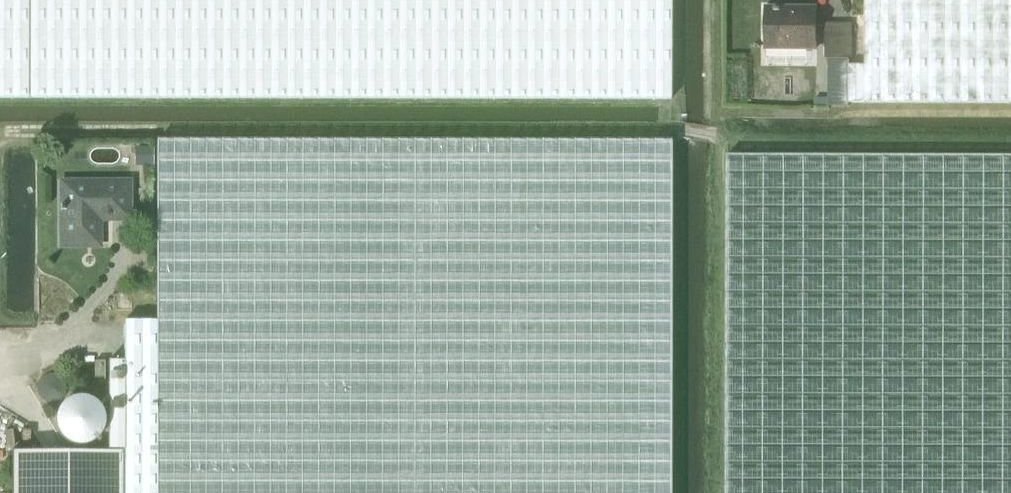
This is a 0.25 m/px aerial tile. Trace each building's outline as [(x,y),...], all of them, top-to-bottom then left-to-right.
[(671,0),(0,0),(0,98),(670,99),(671,0)] [(867,65),(851,65),(851,103),(1010,103),(1010,0),(867,0),(867,65)] [(817,47),(817,8),(790,8),(790,6),(766,6),(766,47),(817,47)] [(851,58),(853,59),(854,23),(827,23),(827,58),(828,58),(851,58)] [(851,58),(828,58),(828,104),(851,104),(851,103),(851,65),(851,58)] [(157,492),(670,492),(670,141),(517,141),(158,141),(157,318),(157,492)] [(727,152),(726,492),(1010,492),(1010,152),(727,152)] [(100,215),(102,217),(127,217),(127,184),(64,184),(64,205),(61,205),(61,210),(64,210),(64,224),(61,227),(61,235),(64,238),(64,244),(97,244),(97,222),(94,220),(100,215)] [(157,318),(125,318),(124,359),(108,359),(107,449),(12,449),(12,492),(157,492),(157,318)] [(104,360),(94,360),(94,382),(104,382),(104,360)]
